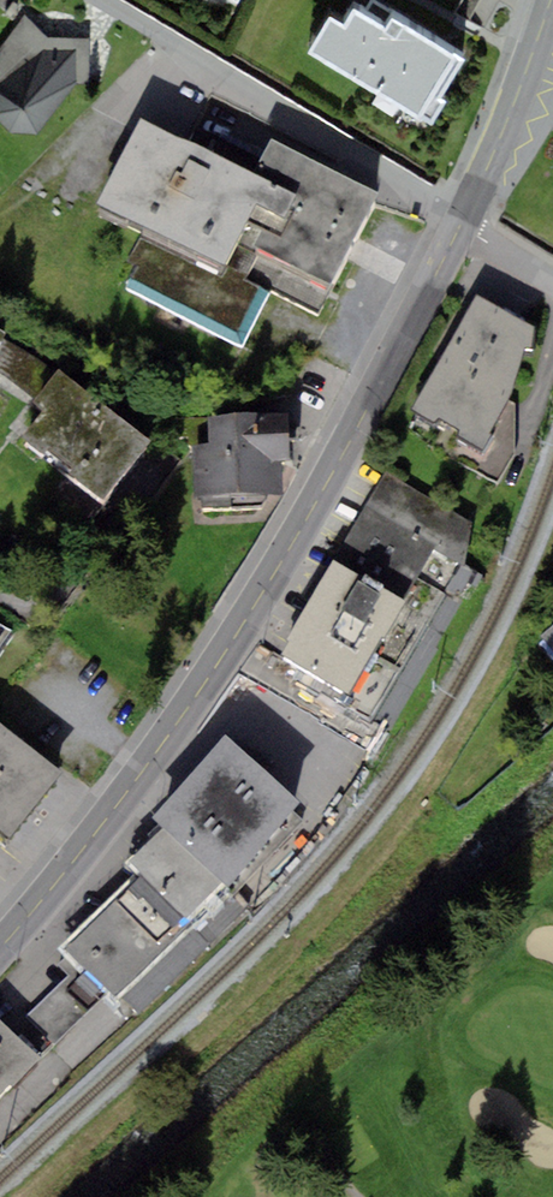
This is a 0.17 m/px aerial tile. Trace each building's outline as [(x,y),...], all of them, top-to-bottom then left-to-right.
[(353,10),(343,26),(330,19),(323,31),(309,54),(432,125),(445,102),(439,98),(446,86),(455,70),(462,59),(393,19),(387,30),(353,10)] [(23,15),(0,50),(0,124),(11,133),(40,132),(78,84),(91,79),(88,38),(49,39),(23,15)] [(253,174),(140,118),(97,204),(147,226),(226,267),(268,181),(253,174)] [(272,138),(253,174),(268,181),(226,267),(224,269),(269,293),(320,315),(379,193),(272,138)] [(241,347),(269,293),(224,269),(226,267),(147,226),(128,262),(139,268),(128,289),(241,347)] [(536,328),(476,296),(410,411),(434,424),(437,417),(457,429),(453,435),(481,449),(525,349),(533,347),(536,328)] [(1,341),(0,343),(0,376),(34,399),(56,372),(1,341)] [(153,442),(58,369),(56,372),(34,399),(32,402),(43,410),(22,437),(105,503),(153,442)] [(289,412),(208,416),(209,444),(191,445),(193,495),(199,495),(200,509),(267,506),(266,494),(284,493),(282,460),(291,460),(289,412)] [(346,694),(405,603),(434,550),(466,567),(472,525),(385,473),(335,560),(286,639),(290,642),(283,653),(346,694)] [(15,634),(0,625),(0,656),(15,634)] [(542,636),(552,648),(552,626),(542,636)] [(0,723),(0,830),(12,840),(64,774),(0,723)] [(226,734),(153,816),(164,825),(223,882),(291,809),(300,802),(226,734)] [(223,882),(164,825),(125,864),(135,873),(184,922),(223,882)] [(190,929),(184,922),(135,873),(57,949),(67,959),(104,997),(111,1005),(190,929)] [(53,1046),(104,997),(67,959),(60,966),(69,976),(26,1017),(53,1046)] [(39,1062),(0,1020),(0,1099),(39,1062)]
